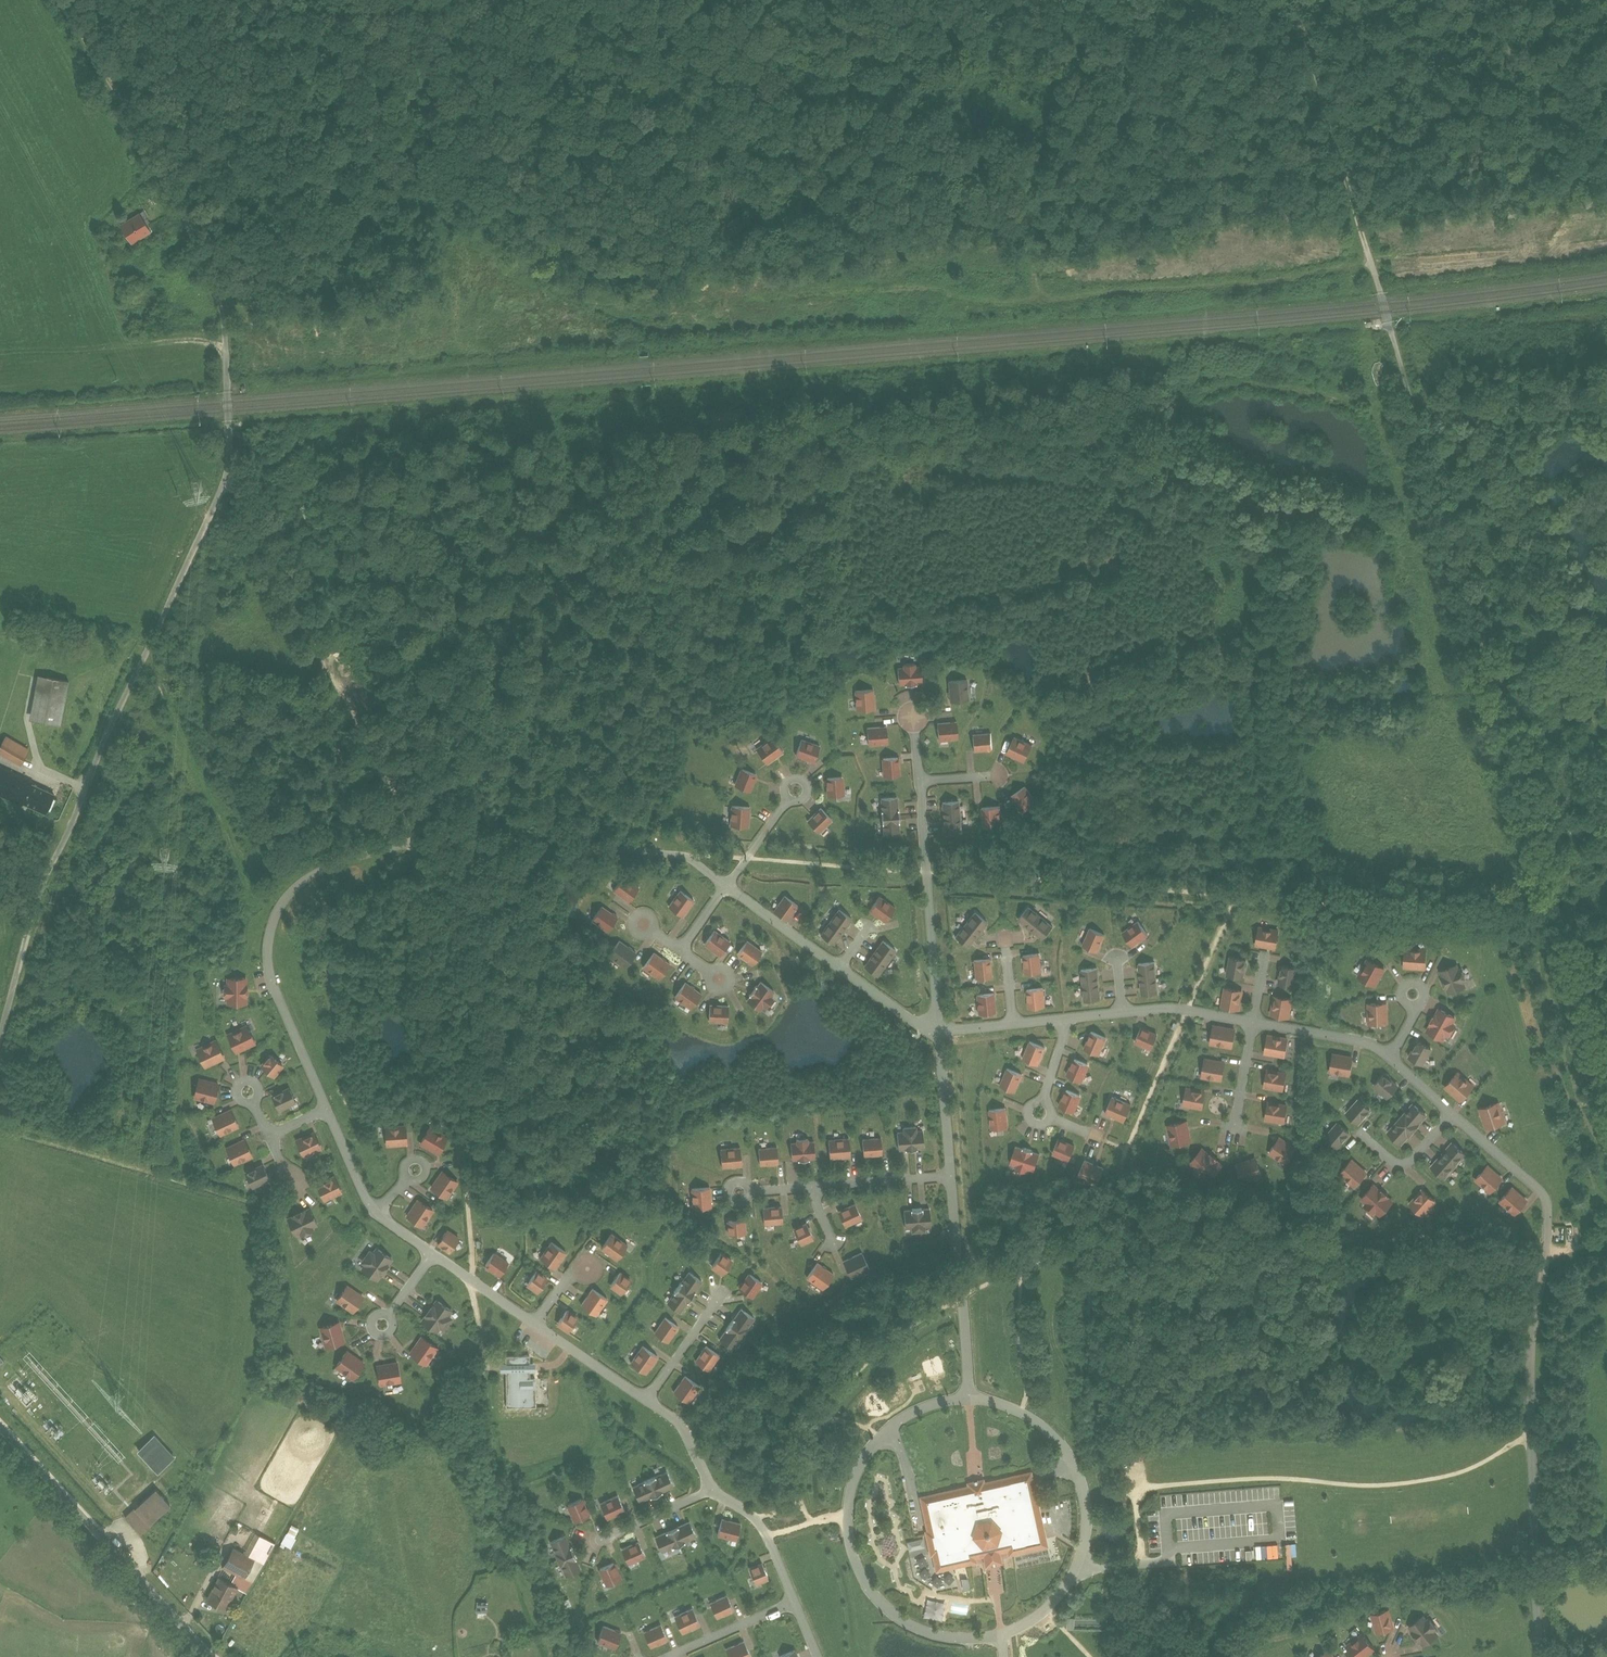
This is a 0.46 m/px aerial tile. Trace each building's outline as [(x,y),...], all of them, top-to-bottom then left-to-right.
[(140,212),(121,225),(133,245),(153,232),(140,212)] [(924,664),(898,665),(898,685),(924,684),(924,664)] [(66,674),(42,670),(35,713),(66,719),(74,676),(66,674)] [(947,680),(947,698),(970,698),(969,679),(947,680)] [(875,690),(857,690),(857,710),(875,710),(875,690)] [(961,721),(938,722),(939,742),(962,741),(961,721)] [(871,725),(871,743),(890,742),(889,724),(871,725)] [(4,738),(0,744),(25,758),(33,743),(9,729),(4,738)] [(994,731),(973,732),(974,751),(995,750),(994,731)] [(755,749),(767,765),(784,752),(772,736),(755,749)] [(1034,747),(1014,736),(1006,752),(1026,762),(1034,747)] [(805,739),(797,754),(815,762),(822,747),(805,739)] [(0,757),(0,782),(15,789),(27,795),(37,775),(0,757)] [(883,758),(883,777),(900,776),(900,758),(883,758)] [(736,786),(753,792),(759,773),(742,768),(736,786)] [(846,777),(828,777),(829,796),(846,796),(846,777)] [(1024,784),(1010,797),(1023,812),(1037,800),(1024,784)] [(879,794),(881,814),(903,812),(902,792),(879,794)] [(940,802),(941,818),(958,817),(958,800),(940,802)] [(733,824),(748,826),(750,807),(734,805),(733,824)] [(1000,806),(981,807),(981,827),(1001,827),(1000,806)] [(833,819),(821,807),(807,821),(818,833),(833,819)] [(881,814),(883,837),(906,833),(903,812),(881,814)] [(941,818),(942,834),(959,833),(958,817),(941,818)] [(615,887),(631,898),(640,884),(624,874),(615,887)] [(679,888),(669,905),(683,913),(693,896),(679,888)] [(774,906),(789,917),(800,901),(785,891),(774,906)] [(879,894),(870,907),(885,917),(894,904),(879,894)] [(594,915),(610,927),(619,915),(604,903),(594,915)] [(1017,915),(1029,924),(1038,913),(1025,904),(1017,915)] [(838,907),(830,919),(841,928),(850,915),(838,907)] [(974,910),(964,921),(973,930),(986,920),(974,910)] [(1029,924),(1042,932),(1050,922),(1038,913),(1029,924)] [(830,919),(821,932),(833,940),(841,928),(830,919)] [(1134,920),(1120,935),(1131,945),(1145,930),(1134,920)] [(964,921),(954,931),(964,941),(973,930),(964,921)] [(1081,941),(1096,948),(1105,930),(1091,923),(1081,941)] [(1257,923),(1254,939),(1273,943),(1277,927),(1257,923)] [(705,940),(720,951),(730,937),(715,927),(705,940)] [(735,950),(754,962),(763,947),(744,935),(735,950)] [(609,952),(625,965),(637,951),(621,938),(609,952)] [(882,939),(872,952),(884,959),(893,947),(882,939)] [(1403,945),(1403,963),(1424,963),(1424,945),(1403,945)] [(670,961),(653,948),(642,963),(659,976),(670,961)] [(1024,949),(1024,970),(1041,969),(1040,948),(1024,949)] [(872,952),(863,964),(877,972),(884,959),(872,952)] [(1227,969),(1240,972),(1245,956),(1232,952),(1227,969)] [(974,955),(974,975),(991,975),(991,955),(974,955)] [(1359,973),(1373,981),(1383,964),(1369,956),(1359,973)] [(1141,958),(1141,974),(1155,973),(1156,958),(1141,958)] [(1440,963),(1445,988),(1460,985),(1458,979),(1465,978),(1462,967),(1456,968),(1454,960),(1440,963)] [(1296,964),(1283,961),(1279,979),(1292,982),(1296,964)] [(1084,980),(1098,980),(1098,964),(1083,963),(1084,980)] [(1141,974),(1141,989),(1155,989),(1155,973),(1141,974)] [(762,977),(746,998),(759,1006),(763,1001),(768,1005),(774,996),(770,992),(775,987),(762,977)] [(229,1005),(244,1005),(245,978),(230,978),(229,1005)] [(701,991),(685,979),(676,993),(692,1004),(701,991)] [(1083,995),(1098,996),(1098,980),(1084,980),(1083,995)] [(1221,1003),(1238,1006),(1241,987),(1224,984),(1221,1003)] [(1023,988),(1023,1006),(1039,1006),(1039,988),(1023,988)] [(978,1009),(994,1009),(994,990),(977,991),(978,1009)] [(1289,995),(1272,993),(1270,1010),(1286,1013),(1289,995)] [(1369,999),(1370,1020),(1386,1019),(1385,998),(1369,999)] [(728,1002),(707,1002),(707,1018),(728,1019),(728,1002)] [(1452,1011),(1438,1004),(1427,1026),(1440,1034),(1443,1027),(1450,1031),(1455,1021),(1449,1018),(1452,1011)] [(229,1030),(237,1048),(257,1038),(249,1020),(229,1030)] [(1139,1024),(1134,1037),(1151,1042),(1156,1030),(1139,1024)] [(1214,1024),(1210,1039),(1226,1043),(1230,1027),(1214,1024)] [(1090,1026),(1082,1045),(1098,1051),(1106,1032),(1090,1026)] [(1286,1036),(1268,1032),(1264,1047),(1283,1051),(1286,1036)] [(202,1046),(211,1062),(230,1052),(221,1035),(202,1046)] [(1429,1042),(1417,1036),(1409,1054),(1420,1060),(1429,1042)] [(1022,1055),(1037,1062),(1045,1045),(1030,1038),(1022,1055)] [(256,1057),(270,1067),(278,1055),(265,1045),(256,1057)] [(1333,1052),(1331,1066),(1349,1069),(1351,1055),(1333,1052)] [(1073,1055),(1068,1072),(1081,1076),(1086,1059),(1073,1055)] [(1205,1056),(1202,1072),(1221,1076),(1224,1060),(1205,1056)] [(1285,1069),(1265,1066),(1262,1082),(1282,1086),(1285,1069)] [(1007,1068),(999,1086),(1018,1092),(1027,1075),(1007,1068)] [(1452,1068),(1444,1082),(1462,1093),(1470,1079),(1452,1068)] [(203,1089),(222,1093),(225,1074),(206,1070),(203,1089)] [(1382,1070),(1373,1079),(1387,1092),(1397,1083),(1382,1070)] [(275,1086),(279,1099),(297,1093),(292,1080),(275,1086)] [(1183,1100),(1202,1106),(1207,1090),(1188,1084),(1183,1100)] [(1066,1087),(1061,1103),(1074,1108),(1080,1092),(1066,1087)] [(1112,1093),(1105,1109),(1123,1117),(1130,1101),(1112,1093)] [(1359,1095),(1348,1109),(1358,1117),(1369,1103),(1359,1095)] [(1286,1102),(1267,1099),(1264,1116),(1284,1119),(1286,1102)] [(1418,1101),(1403,1114),(1417,1129),(1431,1115),(1418,1101)] [(216,1110),(222,1126),(240,1118),(233,1102),(216,1110)] [(1481,1109),(1488,1130),(1509,1123),(1502,1102),(1481,1109)] [(993,1129),(1012,1127),(1009,1107),(990,1110),(993,1129)] [(1403,1114),(1386,1130),(1400,1145),(1417,1129),(1403,1114)] [(387,1136),(406,1136),(406,1120),(387,1120),(387,1136)] [(421,1135),(438,1147),(449,1131),(431,1120),(421,1135)] [(1342,1120),(1326,1134),(1337,1146),(1352,1132),(1342,1120)] [(1187,1122),(1167,1125),(1171,1145),(1190,1142),(1187,1122)] [(297,1134),(305,1149),(323,1139),(314,1124),(297,1134)] [(912,1128),(913,1149),(926,1148),(925,1132),(918,1133),(918,1127),(912,1128)] [(899,1134),(899,1150),(913,1149),(912,1128),(906,1128),(906,1134),(899,1134)] [(793,1138),(793,1153),(819,1152),(819,1137),(812,1137),(812,1131),(800,1132),(800,1138),(793,1138)] [(863,1133),(863,1150),(884,1149),(883,1132),(863,1133)] [(230,1142),(238,1156),(254,1147),(247,1133),(230,1142)] [(829,1135),(830,1153),(852,1152),(851,1134),(829,1135)] [(1059,1135),(1052,1152),(1071,1161),(1078,1144),(1059,1135)] [(1278,1137),(1266,1153),(1283,1166),(1295,1150),(1278,1137)] [(1455,1140),(1443,1152),(1460,1166),(1470,1152),(1455,1140)] [(760,1143),(760,1159),(780,1159),(780,1143),(760,1143)] [(721,1145),(722,1162),(741,1160),(740,1144),(721,1145)] [(1016,1145),(1011,1164),(1036,1171),(1041,1152),(1016,1145)] [(1200,1148),(1192,1162),(1209,1172),(1217,1159),(1200,1148)] [(1443,1152),(1430,1167),(1446,1179),(1460,1166),(1443,1152)] [(248,1163),(253,1177),(270,1171),(265,1157),(248,1163)] [(1088,1157),(1078,1176),(1098,1187),(1108,1167),(1088,1157)] [(1255,1158),(1232,1165),(1236,1181),(1260,1174),(1255,1158)] [(1369,1174),(1355,1159),(1344,1170),(1358,1185),(1369,1174)] [(1488,1163),(1474,1178),(1490,1193),(1504,1178),(1488,1163)] [(433,1181),(447,1189),(456,1174),(443,1165),(433,1181)] [(317,1179),(325,1193),(342,1183),(334,1169),(317,1179)] [(690,1185),(691,1203),(711,1201),(710,1183),(690,1185)] [(1394,1201),(1377,1184),(1366,1194),(1382,1212),(1394,1201)] [(1512,1185),(1499,1201),(1516,1215),(1530,1199),(1512,1185)] [(1424,1187),(1408,1204),(1422,1217),(1438,1200),(1424,1187)] [(408,1211),(422,1219),(433,1203),(419,1194),(408,1211)] [(764,1201),(765,1217),(783,1217),(783,1201),(764,1201)] [(836,1210),(843,1223),(860,1215),(853,1201),(836,1210)] [(311,1202),(287,1212),(294,1228),(301,1224),(303,1230),(313,1226),(311,1220),(317,1217),(311,1202)] [(918,1202),(904,1202),(904,1219),(912,1219),(912,1225),(918,1225),(918,1202)] [(929,1202),(918,1202),(918,1225),(923,1225),(923,1218),(930,1218),(929,1202)] [(727,1216),(728,1230),(745,1228),(744,1215),(727,1216)] [(804,1220),(792,1226),(800,1241),(812,1234),(804,1220)] [(439,1238),(451,1245),(460,1231),(447,1224),(439,1238)] [(601,1245),(617,1255),(628,1239),(613,1228),(601,1245)] [(542,1253),(556,1263),(567,1246),(553,1236),(542,1253)] [(372,1248),(369,1253),(386,1265),(393,1255),(381,1246),(377,1251),(372,1248)] [(862,1247),(842,1257),(850,1274),(871,1264),(862,1247)] [(487,1260),(500,1268),(508,1256),(496,1248),(487,1260)] [(712,1260),(723,1269),(733,1257),(722,1248),(712,1260)] [(386,1265),(369,1253),(365,1257),(370,1261),(366,1267),(379,1276),(386,1265)] [(822,1286),(833,1270),(817,1259),(806,1274),(822,1286)] [(527,1277),(537,1286),(548,1274),(538,1265),(527,1277)] [(610,1281),(621,1289),(631,1277),(620,1268),(610,1281)] [(678,1284),(691,1292),(702,1276),(689,1268),(678,1284)] [(750,1270),(739,1284),(750,1293),(761,1279),(750,1270)] [(346,1291),(361,1301),(369,1289),(355,1279),(346,1291)] [(585,1300),(598,1310),(609,1294),(596,1285),(585,1300)] [(668,1299),(681,1308),(690,1295),(676,1286),(668,1299)] [(448,1301),(436,1293),(429,1305),(446,1317),(450,1312),(444,1309),(448,1301)] [(757,1310),(743,1301),(731,1318),(744,1328),(757,1310)] [(558,1316),(568,1325),(579,1313),(569,1304),(558,1316)] [(444,1321),(446,1317),(429,1305),(422,1315),(435,1324),(439,1318),(444,1321)] [(654,1329),(667,1339),(678,1323),(665,1313),(654,1329)] [(326,1342),(345,1337),(339,1317),(321,1323),(326,1342)] [(738,1329),(725,1319),(712,1337),(726,1346),(738,1329)] [(438,1342),(421,1332),(410,1350),(427,1361),(438,1342)] [(631,1359),(646,1370),(659,1353),(644,1342),(631,1359)] [(696,1356),(709,1365),(719,1351),(706,1342),(696,1356)] [(354,1374),(365,1359),(348,1347),(337,1362),(354,1374)] [(544,1354),(504,1355),(505,1364),(506,1404),(546,1402),(545,1371),(544,1354)] [(401,1380),(399,1360),(379,1361),(380,1381),(401,1380)] [(673,1389),(689,1401),(701,1383),(685,1372),(673,1389)] [(138,1446),(160,1471),(176,1456),(154,1431),(138,1446)] [(1127,1448),(1127,1460),(1144,1460),(1144,1448),(1127,1448)] [(963,1483),(920,1493),(928,1525),(938,1570),(985,1559),(987,1567),(994,1566),(1008,1563),(1006,1554),(1054,1543),(1036,1467),(975,1481),(963,1483)] [(651,1478),(658,1493),(676,1485),(670,1470),(651,1478)] [(634,1486),(640,1501),(658,1493),(651,1478),(634,1486)] [(128,1520),(140,1534),(154,1522),(175,1504),(159,1486),(125,1516),(128,1520)] [(620,1494),(602,1502),(609,1517),(627,1509),(620,1494)] [(569,1503),(576,1519),(589,1514),(582,1498),(569,1503)] [(725,1516),(720,1532),(738,1538),(743,1522),(725,1516)] [(674,1527),(680,1543),(698,1535),(691,1520),(674,1527)] [(278,1542),(287,1547),(297,1527),(288,1523),(278,1542)] [(656,1535),(662,1550),(680,1543),(674,1527),(656,1535)] [(270,1533),(263,1530),(254,1548),(265,1554),(272,1543),(266,1540),(270,1533)] [(575,1553),(568,1534),(552,1541),(560,1559),(575,1553)] [(904,1540),(907,1550),(923,1546),(920,1536),(904,1540)] [(639,1540),(621,1548),(628,1564),(646,1557),(639,1540)] [(1265,1544),(1266,1557),(1283,1556),(1282,1543),(1265,1544)] [(218,1575),(205,1598),(226,1609),(238,1588),(246,1593),(252,1582),(244,1578),(255,1558),(233,1547),(223,1567),(234,1573),(230,1581),(218,1575)] [(583,1572),(575,1553),(560,1559),(567,1578),(583,1572)] [(616,1562),(602,1568),(609,1585),(623,1580),(616,1562)] [(752,1568),(757,1582),(773,1576),(767,1562),(752,1568)] [(731,1593),(713,1602),(720,1617),(739,1608),(731,1593)] [(486,1603),(476,1602),(475,1613),(486,1614),(486,1603)] [(1388,1607),(1371,1611),(1376,1630),(1393,1626),(1388,1607)] [(693,1608),(677,1616),(685,1632),(702,1623),(693,1608)] [(1426,1611),(1411,1623),(1428,1645),(1444,1633),(1439,1626),(1442,1624),(1435,1615),(1431,1618),(1426,1611)] [(664,1625),(647,1633),(653,1648),(671,1641),(664,1625)] [(623,1632),(604,1627),(600,1642),(618,1648),(623,1632)] [(1358,1656),(1362,1656),(1374,1648),(1363,1634),(1349,1644),(1358,1656)] [(729,1650),(732,1656),(754,1656),(755,1656),(746,1641),(729,1650)] [(1333,1649),(1322,1656),(1339,1656),(1333,1649)]
